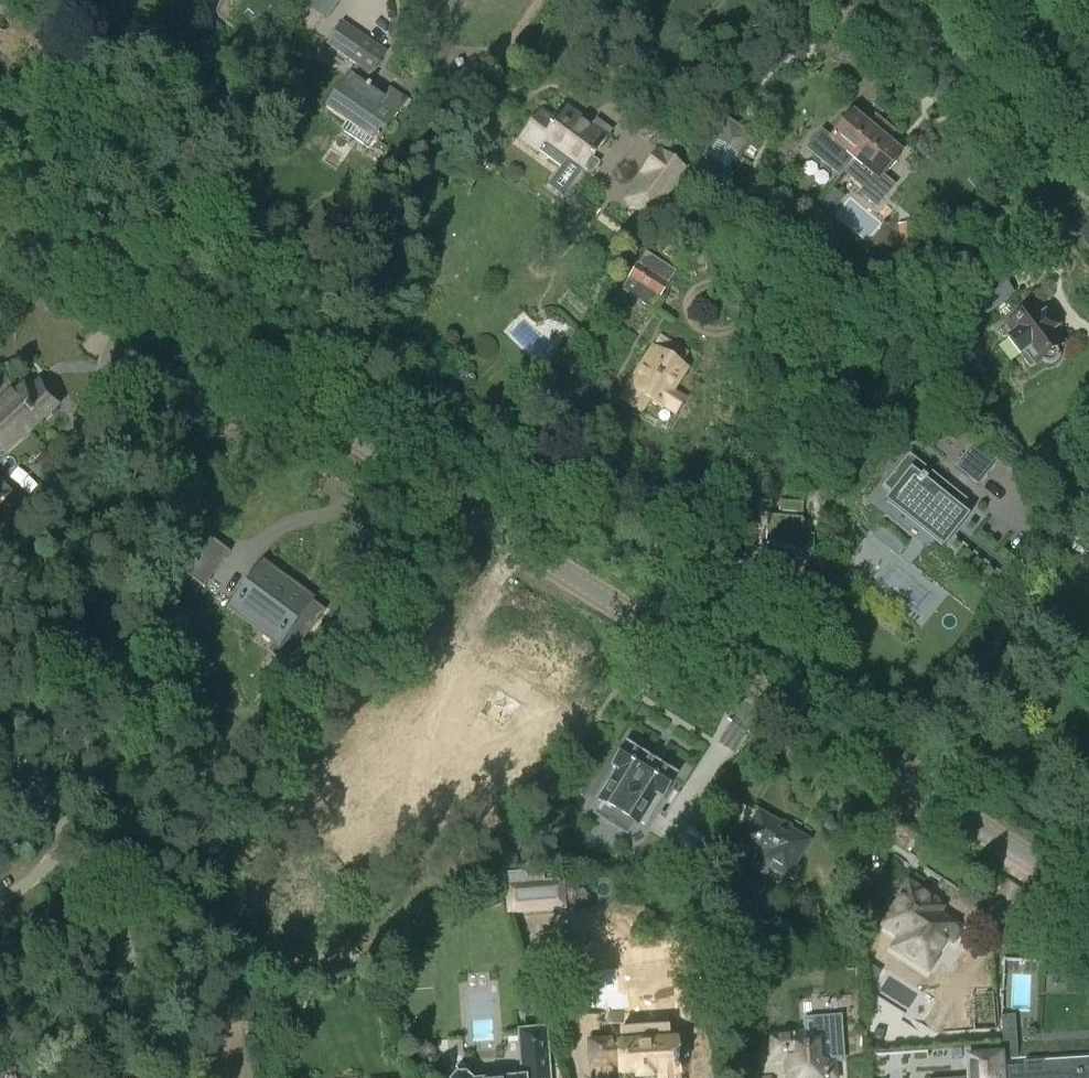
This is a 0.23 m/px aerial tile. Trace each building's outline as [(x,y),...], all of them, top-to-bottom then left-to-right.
[(323,17),(335,0),(308,0),(305,5),(323,17)] [(378,142),(408,98),(390,86),(383,96),(361,81),(367,71),(371,74),(386,51),(342,22),(328,44),(356,64),(349,75),(348,74),(326,108),(349,123),(344,130),(372,148),(377,141),(378,142)] [(521,138),(562,168),(569,158),(584,169),(585,168),(592,173),(600,162),(593,157),(610,133),(594,122),(591,127),(566,108),(556,122),(541,111),(521,138)] [(858,157),(884,125),(876,119),(870,126),(867,123),(865,127),(853,117),(849,122),(846,119),(836,131),(839,133),(835,138),(826,130),(810,150),(840,175),(856,156),(858,157)] [(732,164),(752,133),(732,120),(718,141),(715,139),(704,157),(707,158),(696,175),(706,182),(705,183),(712,187),(713,186),(732,185),(732,164)] [(887,174),(901,158),(886,145),(889,141),(886,139),(892,132),(884,125),(858,157),(845,172),(865,188),(860,193),(876,206),(894,185),(881,174),(883,171),(887,174)] [(643,175),(625,200),(650,219),(686,169),(658,149),(640,173),(643,175)] [(920,245),(917,224),(900,225),(902,247),(920,245)] [(807,233),(797,246),(809,256),(824,236),(813,228),(808,234),(807,233)] [(671,246),(666,254),(677,262),(682,254),(671,246)] [(622,291),(651,311),(677,272),(647,252),(622,291)] [(973,294),(986,312),(1013,291),(1000,273),(973,294)] [(1062,343),(1052,330),(1055,327),(1045,313),(1041,316),(1034,307),(1009,326),(1007,324),(1001,329),(1008,338),(1013,334),(1035,363),(1040,360),(1044,363),(1050,364),(1056,362),(1059,356),(1059,350),(1057,347),(1062,343)] [(505,329),(538,361),(555,344),(521,312),(505,329)] [(559,346),(567,352),(578,335),(571,327),(559,346)] [(653,347),(628,387),(630,389),(622,400),(641,412),(648,400),(662,409),(663,406),(675,413),(685,398),(673,390),(687,369),(681,365),(689,353),(668,339),(660,352),(653,347)] [(6,451),(57,409),(41,390),(22,405),(18,401),(19,400),(12,391),(0,401),(0,444),(6,451)] [(998,462),(973,442),(954,466),(979,487),(998,462)] [(969,498),(910,451),(882,485),(891,492),(885,499),(944,546),(971,512),(963,506),(969,498)] [(19,505),(4,485),(0,488),(0,520),(19,505)] [(781,503),(780,519),(769,518),(767,544),(790,545),(789,553),(813,554),(814,536),(802,536),(804,504),(781,503)] [(230,553),(209,537),(199,550),(220,566),(230,553)] [(293,654),(325,611),(307,598),(292,587),(264,566),(232,609),(261,630),(275,641),(293,654)] [(661,798),(675,776),(627,745),(612,768),(616,770),(597,800),(638,826),(640,823),(644,825),(655,808),(651,805),(657,796),(661,798)] [(760,851),(752,865),(766,874),(770,869),(792,881),(801,867),(795,863),(808,841),(737,800),(728,816),(734,820),(721,843),(734,851),(741,840),(760,851)] [(509,884),(509,886),(504,886),(506,916),(566,912),(564,882),(543,883),(542,876),(528,876),(528,873),(503,874),(503,884),(509,884)] [(933,960),(946,940),(950,943),(957,931),(953,928),(955,925),(938,915),(941,910),(908,890),(884,929),(933,960)] [(881,973),(870,966),(864,975),(869,979),(864,987),(869,991),(881,973)] [(768,1037),(770,1062),(787,1060),(788,1077),(834,1077),(832,1062),(844,1061),(842,1040),(841,1037),(840,1034),(838,1030),(835,1028),(833,1026),(831,1024),(827,1022),(824,1022),(820,1021),(804,1023),(804,1029),(798,1030),(798,1035),(768,1037)] [(1018,1058),(1017,1042),(1012,1043),(1011,1030),(1001,1031),(1004,1059),(1018,1058)] [(609,1047),(609,1042),(591,1043),(592,1067),(603,1066),(604,1077),(674,1077),(673,1074),(677,1074),(676,1060),(688,1057),(687,1047),(675,1045),(675,1043),(669,1043),(669,1031),(635,1034),(636,1046),(609,1047)] [(1086,1064),(1044,1067),(1043,1053),(1023,1054),(1023,1061),(1004,1062),(1006,1077),(1087,1077),(1086,1064)] [(1001,1057),(963,1060),(964,1077),(1002,1077),(1001,1057)]
